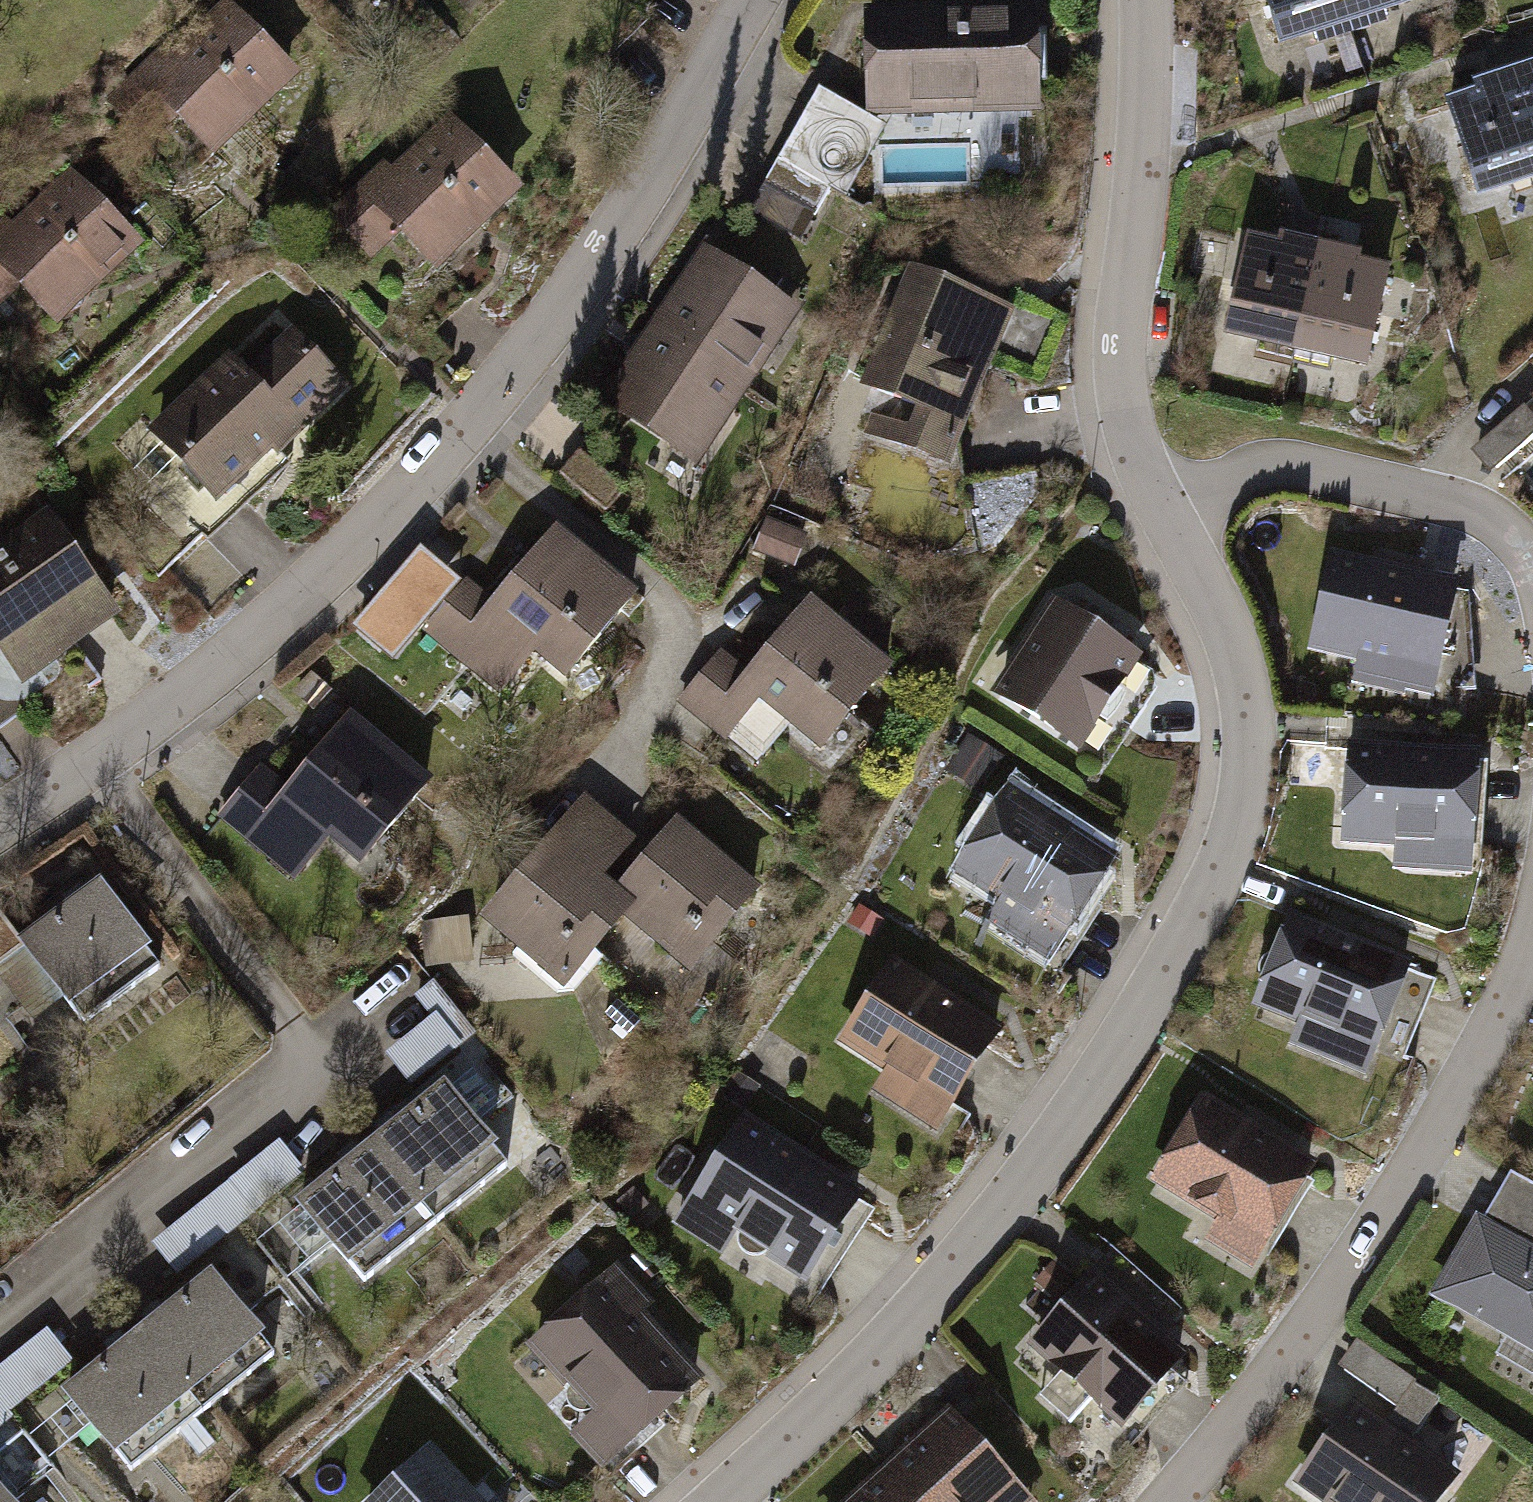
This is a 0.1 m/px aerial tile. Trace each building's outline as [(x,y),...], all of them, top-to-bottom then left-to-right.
[(1284,60),(1359,36),(1347,0),(1264,0),(1284,60)] [(1359,36),(1434,11),(1431,0),(1347,0),(1359,36)] [(224,158),(314,78),(247,2),(130,106),(163,143),(189,119),(224,158)] [(1043,7),(872,18),(878,124),(1050,113),(1043,7)] [(1481,212),(1532,195),(1532,116),(1525,93),(1450,117),(1481,212)] [(792,174),(851,207),(889,141),(830,107),(792,174)] [(444,285),(532,205),(459,123),(350,221),(387,262),(407,244),(444,285)] [(833,239),(851,207),(792,174),(774,206),(833,239)] [(150,248),(80,179),(0,260),(0,310),(8,318),(33,294),(68,329),(150,248)] [(1256,235),(1230,347),(1307,365),(1333,252),(1256,235)] [(1333,252),(1307,365),(1380,381),(1406,269),(1333,252)] [(756,408),(809,335),(711,264),(658,338),(756,408)] [(852,438),(950,479),(1016,321),(918,280),(852,438)] [(213,383),(120,461),(200,555),(292,478),(282,467),(360,401),(303,334),(227,398),(213,383)] [(703,482),(756,408),(658,338),(605,412),(703,482)] [(1482,441),(1500,464),(1532,439),(1532,402),(1482,441)] [(27,698),(126,630),(55,529),(0,567),(0,659),(27,698)] [(576,687),(646,607),(564,536),(496,614),(469,592),(427,641),(502,706),(543,659),(576,687)] [(1462,566),(1320,547),(1308,632),(1450,651),(1462,566)] [(1062,579),(994,686),(1093,749),(1162,642),(1062,579)] [(829,760),(900,673),(816,605),(751,686),(725,665),(682,718),(758,780),(796,734),(829,760)] [(362,647),(389,670),(417,638),(390,615),(362,647)] [(369,875),(440,790),(357,722),(289,803),(267,785),(224,837),(294,896),(335,847),(369,875)] [(1490,756),(1347,751),(1344,843),(1404,846),(1403,869),(1486,873),(1490,756)] [(994,775),(965,758),(952,778),(982,796),(994,775)] [(956,896),(1069,963),(1127,866),(1014,799),(956,896)] [(489,936),(571,1002),(634,925),(615,910),(600,898),(638,850),(591,812),(489,936)] [(703,981),(768,901),(681,830),(615,910),(634,925),(703,981)] [(85,1044),(171,987),(110,896),(0,969),(0,1043),(5,1051),(64,1012),(85,1044)] [(1431,967),(1298,917),(1264,1006),(1310,1023),(1303,1043),(1390,1075),(1431,967)] [(877,1083),(948,1127),(1010,1026),(896,956),(850,1031),(893,1057),(877,1083)] [(453,1016),(388,1071),(413,1100),(478,1045),(453,1016)] [(373,1154),(443,1244),(516,1189),(446,1098),(373,1154)] [(1316,1166),(1192,1098),(1149,1177),(1194,1202),(1180,1227),(1259,1270),(1316,1166)] [(694,1222),(818,1298),(880,1197),(756,1121),(694,1222)] [(294,1215),(364,1305),(443,1244),(373,1154),(294,1215)] [(226,1204),(252,1234),(307,1186),(281,1156),(226,1204)] [(1532,1357),(1532,1173),(1521,1166),(1440,1303),(1532,1357)] [(187,1291),(252,1234),(226,1204),(161,1261),(187,1291)] [(1015,1346),(1120,1442),(1198,1358),(1093,1262),(1015,1346)] [(615,1476),(721,1380),(621,1270),(541,1343),(594,1401),(567,1425),(615,1476)] [(150,1335),(219,1425),(292,1369),(223,1279),(150,1335)] [(71,1395),(141,1485),(219,1425),(150,1335),(71,1395)] [(1372,1341),(1351,1370),(1407,1410),(1427,1381),(1372,1341)] [(18,1424),(79,1377),(53,1343),(0,1384),(0,1401),(18,1424)] [(1471,1472),(1363,1398),(1305,1482),(1335,1501),(1451,1501),(1471,1472)] [(1048,1496),(955,1400),(890,1461),(929,1501),(1042,1501),(1048,1496)] [(18,1424),(0,1401),(0,1437),(18,1424)] [(449,1451),(391,1501),(494,1501),(449,1451)] [(890,1461),(848,1501),(929,1501),(890,1461)] [(0,1491),(0,1501),(9,1501),(0,1491)]
